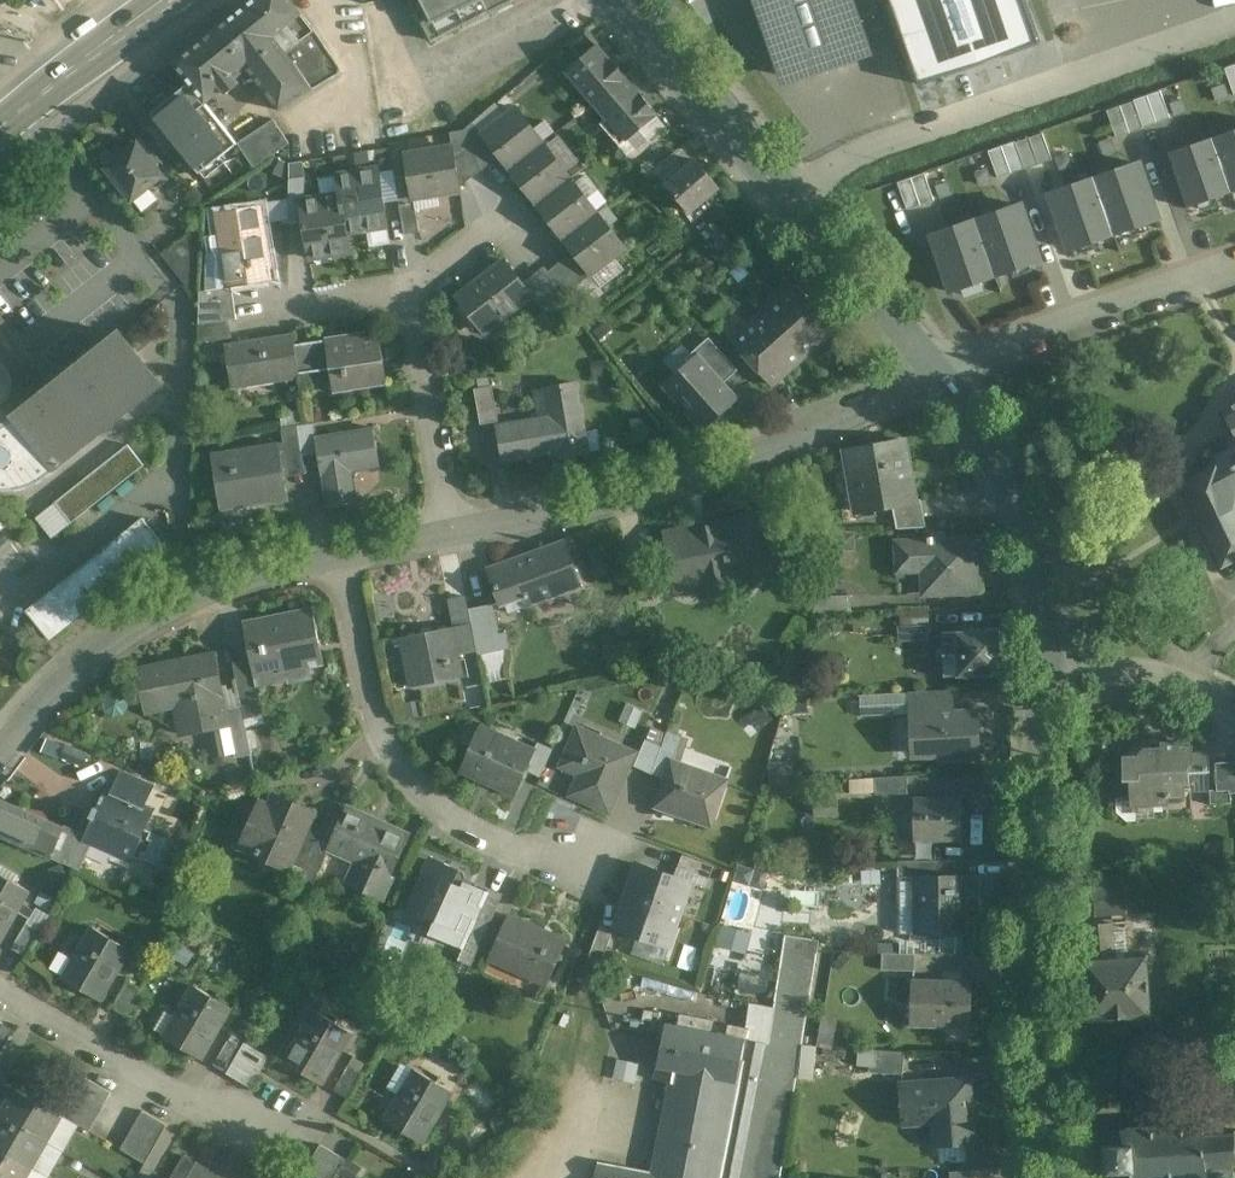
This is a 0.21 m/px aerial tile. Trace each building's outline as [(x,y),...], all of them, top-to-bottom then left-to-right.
[(216,28),(251,74),(280,110),(340,74),(340,75),(344,73),(314,28),(291,0),(251,0),(216,28)] [(429,13),(421,17),(432,40),(511,0),(422,0),(429,13)] [(794,82),(884,52),(866,0),(766,0),(794,82)] [(216,28),(173,63),(189,83),(206,103),(223,89),(227,94),(251,74),(216,28)] [(626,77),(585,29),(546,62),(565,85),(572,79),(593,104),(626,77)] [(1224,70),(1232,99),(1234,99),(1234,67),(1224,70)] [(626,77),(593,104),(606,119),(607,120),(639,92),(638,92),(626,77)] [(206,103),(189,83),(151,113),(200,174),(237,143),(206,103)] [(639,92),(607,120),(606,119),(600,125),(619,148),(658,114),(638,91),(638,92),(639,92)] [(1160,97),(1132,105),(1141,134),(1169,126),(1160,97)] [(1132,105),(1105,113),(1114,142),(1141,134),(1132,105)] [(544,143),(517,108),(483,134),(500,157),(510,169),(544,143)] [(274,119),(238,143),(254,167),(290,143),(274,119)] [(1209,138),(1228,194),(1234,192),(1234,129),(1209,138)] [(500,157),(483,134),(471,143),(483,170),(500,157)] [(1038,138),(1011,146),(1020,175),(1047,167),(1038,138)] [(1209,138),(1163,154),(1182,210),(1228,194),(1209,138)] [(164,175),(139,143),(137,145),(134,143),(131,143),(127,144),(125,146),(123,149),(123,152),(124,156),(108,168),(133,199),(164,175)] [(471,143),(455,156),(460,187),(483,170),(471,143)] [(544,143),(510,169),(537,204),(571,178),(544,143)] [(1011,146),(984,155),(993,183),(1020,175),(1011,146)] [(453,147),(405,155),(413,197),(460,190),(460,187),(455,156),(453,147)] [(674,153),(653,170),(662,181),(683,163),(674,153)] [(695,160),(667,184),(691,213),(720,189),(695,160)] [(1136,165),(1091,180),(1110,236),(1155,221),(1136,165)] [(379,169),(337,175),(340,194),(341,194),(347,232),(348,232),(388,226),(379,169)] [(305,177),(289,179),(289,195),(305,193),(305,177)] [(921,177),(893,187),(904,216),(931,206),(921,177)] [(598,213),(571,178),(537,204),(564,240),(598,213)] [(1091,180),(1045,196),(1065,252),(1110,236),(1091,180)] [(305,193),(289,195),(289,224),(289,225),(303,222),(304,200),(305,200),(305,193)] [(305,200),(304,200),(303,222),(309,258),(351,251),(348,232),(347,232),(341,194),(340,194),(305,200)] [(415,202),(399,205),(404,235),(419,232),(415,202)] [(255,206),(215,213),(227,286),(270,279),(265,247),(262,248),(255,206)] [(1014,206),(969,222),(988,278),(1034,262),(1014,206)] [(598,213),(564,240),(574,252),(591,275),(592,275),(626,248),(598,213)] [(733,244),(714,222),(707,229),(726,251),(733,244)] [(969,222),(924,237),(943,293),(988,278),(969,222)] [(574,252),(549,271),(559,284),(567,294),(591,275),(574,252)] [(506,260),(458,298),(484,332),(532,295),(506,260)] [(591,275),(567,294),(575,305),(600,286),(592,275),(591,275)] [(559,284),(537,301),(553,322),(575,305),(567,294),(559,284)] [(835,328),(797,285),(734,342),(773,385),(835,328)] [(719,297),(705,311),(715,321),(729,308),(719,297)] [(225,305),(199,309),(199,325),(228,321),(225,305)] [(228,321),(199,325),(199,343),(230,338),(228,321)] [(378,331),(338,337),(338,338),(310,343),(315,371),(330,368),(334,393),(377,386),(373,361),(382,360),(378,331)] [(18,414),(17,413),(9,420),(0,409),(0,483),(20,483),(23,482),(40,475),(44,473),(56,463),(159,382),(120,333),(18,414)] [(294,334),(225,345),(231,384),(274,377),(274,381),(301,377),(300,373),(296,345),(294,334)] [(709,337),(691,354),(695,358),(697,357),(722,385),(738,370),(709,337)] [(310,343),(296,345),(300,373),(315,371),(310,343)] [(722,385),(697,357),(695,358),(666,384),(705,427),(735,400),(722,385)] [(2,402),(8,395),(11,386),(10,377),(6,369),(5,369),(1,364),(0,365),(0,403),(2,402)] [(577,385),(553,391),(557,419),(498,428),(504,461),(549,454),(549,451),(556,450),(557,458),(588,453),(577,385)] [(493,388),(476,390),(481,425),(498,422),(493,388)] [(1223,409),(1234,431),(1234,403),(1223,409)] [(317,436),(316,436),(319,454),(320,460),(322,475),(323,475),(328,506),(357,501),(352,471),(379,466),(373,427),(317,436)] [(304,458),(288,460),(285,441),(279,442),(284,477),(306,474),(305,462),(304,458)] [(904,441),(847,450),(858,513),(893,507),(915,503),(914,501),(904,441)] [(279,442),(212,453),(212,455),(220,504),(256,499),(257,505),(288,501),(284,477),(279,442)] [(128,445),(55,503),(72,523),(144,465),(128,445)] [(1219,468),(1215,462),(1178,481),(1225,566),(1234,560),(1234,459),(1219,468)] [(915,503),(893,507),(896,528),(926,527),(922,499),(914,501),(915,503)] [(678,579),(700,575),(704,595),(741,588),(738,578),(768,573),(765,559),(777,557),(772,536),(768,537),(764,515),(743,519),(740,525),(730,527),(729,522),(708,526),(709,531),(695,534),(694,529),(669,534),(671,547),(677,550),(679,559),(674,560),(678,579)] [(143,518),(27,611),(50,639),(166,547),(143,518)] [(601,530),(563,541),(563,542),(544,548),(559,595),(577,588),(577,590),(615,581),(601,530)] [(977,540),(898,543),(899,571),(926,570),(926,591),(978,589),(977,540)] [(544,548),(524,555),(525,556),(492,568),(504,603),(525,596),(529,606),(559,595),(544,548)] [(652,554),(625,559),(630,580),(633,599),(660,594),(652,554)] [(928,608),(902,609),(903,625),(929,624),(928,608)] [(315,609),(268,618),(270,627),(246,632),(253,663),(255,675),(257,675),(287,669),(289,680),(312,675),(309,658),(317,656),(311,631),(319,629),(315,609)] [(1006,626),(949,629),(950,652),(945,652),(946,674),(1004,672),(1003,644),(1007,644),(1006,626)] [(451,627),(400,637),(408,686),(460,676),(456,654),(451,627)] [(215,653),(137,669),(146,712),(179,706),(185,734),(215,728),(221,756),(235,753),(229,726),(230,725),(227,709),(215,653)] [(255,675),(253,663),(234,667),(242,706),(245,719),(265,714),(257,675),(255,675)] [(952,691),(909,693),(910,716),(914,715),(914,714),(953,712),(952,691)] [(909,693),(860,695),(861,716),(895,714),(895,716),(910,716),(909,693)] [(242,706),(227,709),(230,725),(229,726),(235,753),(236,758),(252,754),(245,719),(242,706)] [(953,712),(914,714),(914,715),(915,738),(923,738),(923,753),(943,752),(943,759),(979,757),(977,711),(953,712)] [(638,749),(582,724),(563,765),(582,774),(572,794),(610,811),(638,749)] [(514,747),(477,731),(460,770),(517,795),(528,769),(537,749),(536,748),(517,739),(514,747)] [(662,747),(653,773),(654,773),(668,778),(675,759),(676,759),(678,752),(683,736),(668,731),(662,747)] [(87,763),(91,749),(50,738),(46,752),(87,763)] [(662,747),(647,740),(635,767),(654,773),(653,773),(662,747)] [(555,748),(539,741),(536,748),(537,749),(528,769),(542,775),(555,748)] [(1153,747),(1146,747),(1138,755),(1124,756),(1125,779),(1130,779),(1131,795),(1141,805),(1168,803),(1167,796),(1184,795),(1183,780),(1188,780),(1188,771),(1210,770),(1209,751),(1193,752),(1193,746),(1182,746),(1181,741),(1162,742),(1163,749),(1153,750),(1153,747)] [(676,759),(675,759),(668,778),(659,805),(713,824),(729,778),(676,759)] [(796,760),(772,761),(774,794),(798,793),(796,760)] [(1217,761),(1218,789),(1211,789),(1211,803),(1232,802),(1232,792),(1234,792),(1234,761),(1217,761)] [(150,785),(121,772),(112,792),(141,805),(150,785)] [(907,775),(874,777),(875,795),(908,794),(907,775)] [(112,792),(106,790),(103,796),(100,803),(98,808),(95,807),(91,817),(94,818),(84,839),(77,835),(75,841),(74,840),(64,863),(80,870),(87,855),(108,865),(115,848),(134,856),(137,850),(155,811),(141,805),(112,792)] [(297,804),(277,795),(271,807),(262,803),(250,828),(245,826),(236,845),(290,869),(292,863),(312,819),(294,810),(297,804)] [(839,797),(815,798),(816,815),(839,814),(839,797)] [(964,838),(963,799),(915,800),(916,841),(936,840),(936,838),(964,838)] [(0,801),(0,835),(51,858),(64,829),(0,801)] [(408,838),(347,810),(343,820),(330,848),(358,861),(347,885),(379,899),(408,838)] [(312,819),(292,863),(305,868),(306,866),(317,842),(325,824),(312,819)] [(714,866),(683,854),(678,868),(709,879),(714,866)] [(461,870),(429,856),(405,913),(426,922),(428,917),(436,921),(430,934),(461,948),(465,937),(474,918),(478,920),(490,893),(457,879),(461,870)] [(958,860),(900,860),(900,878),(917,878),(917,876),(958,876),(958,860)] [(692,882),(637,863),(626,895),(681,914),(692,882)] [(0,872),(0,941),(1,942),(30,890),(0,872)] [(958,876),(917,876),(917,878),(917,933),(967,933),(967,876),(958,876)] [(699,914),(706,890),(697,887),(690,911),(699,914)] [(478,920),(474,918),(465,937),(482,944),(504,895),(491,889),(490,893),(478,920)] [(681,914),(626,895),(615,927),(670,946),(681,914)] [(565,941),(511,916),(491,959),(545,984),(565,941)] [(1115,921),(1088,923),(1090,959),(1118,958),(1115,921)] [(749,951),(754,930),(724,923),(719,944),(749,951)] [(40,932),(28,925),(14,949),(26,956),(40,932)] [(133,949),(96,927),(66,979),(103,1000),(133,949)] [(613,932),(600,927),(588,958),(602,963),(613,932)] [(667,1022),(656,1078),(671,1081),(653,1170),(601,1160),(598,1177),(784,1177),(781,1177),(809,1006),(820,940),(786,935),(775,1000),(769,1043),(746,1039),(667,1022)] [(917,954),(884,953),(884,970),(916,971),(917,954)] [(1090,959),(1087,960),(1091,1018),(1151,1014),(1147,955),(1118,958),(1090,959)] [(603,971),(586,964),(582,975),(599,982),(603,971)] [(973,981),(916,979),(914,1022),(971,1025),(973,981)] [(128,982),(114,1008),(127,1015),(141,990),(128,982)] [(231,1008),(194,987),(165,1038),(201,1059),(231,1008)] [(352,1033),(314,1011),(285,1062),(323,1084),(352,1033)] [(838,1017),(824,1014),(818,1046),(832,1047),(838,1017)] [(646,1019),(628,1016),(626,1023),(644,1026),(646,1019)] [(240,1049),(227,1042),(213,1067),(226,1074),(240,1049)] [(871,1049),(859,1049),(857,1066),(870,1066),(871,1049)] [(905,1052),(871,1049),(870,1066),(869,1072),(903,1074),(905,1052)] [(349,1066),(334,1091),(348,1099),(362,1073),(349,1066)] [(452,1092),(415,1071),(386,1121),(423,1143),(452,1092)] [(112,1092),(87,1078),(79,1091),(104,1105),(112,1092)] [(970,1078),(902,1083),(905,1123),(936,1121),(938,1145),(975,1142),(970,1078)] [(63,1115),(16,1089),(2,1114),(48,1141),(63,1115)] [(104,1105),(79,1091),(72,1103),(97,1118),(104,1105)] [(97,1118),(72,1103),(64,1117),(89,1131),(97,1118)] [(168,1125),(143,1111),(135,1124),(160,1138),(168,1125)] [(2,1114),(0,1117),(0,1148),(33,1167),(48,1141),(2,1114)] [(1130,1126),(1130,1128),(1123,1129),(1120,1133),(1121,1142),(1106,1143),(1108,1171),(1132,1169),(1132,1177),(1201,1177),(1208,1177),(1216,1177),(1234,1176),(1234,1163),(1234,1162),(1234,1131),(1224,1132),(1223,1116),(1204,1117),(1204,1120),(1130,1126)] [(160,1138),(135,1124),(128,1136),(153,1151),(160,1138)] [(153,1151),(128,1136),(121,1149),(146,1164),(153,1151)] [(346,1158),(321,1144),(314,1158),(339,1172),(346,1158)] [(0,1148),(0,1177),(27,1177),(33,1167),(0,1148)] [(314,1158),(306,1170),(320,1177),(335,1177),(339,1172),(314,1158)] [(188,1177),(206,1177),(211,1170),(197,1162),(188,1177)] [(951,1170),(952,1177),(974,1177),(973,1169),(951,1170)] [(206,1177),(223,1177),(211,1170),(206,1177)]
